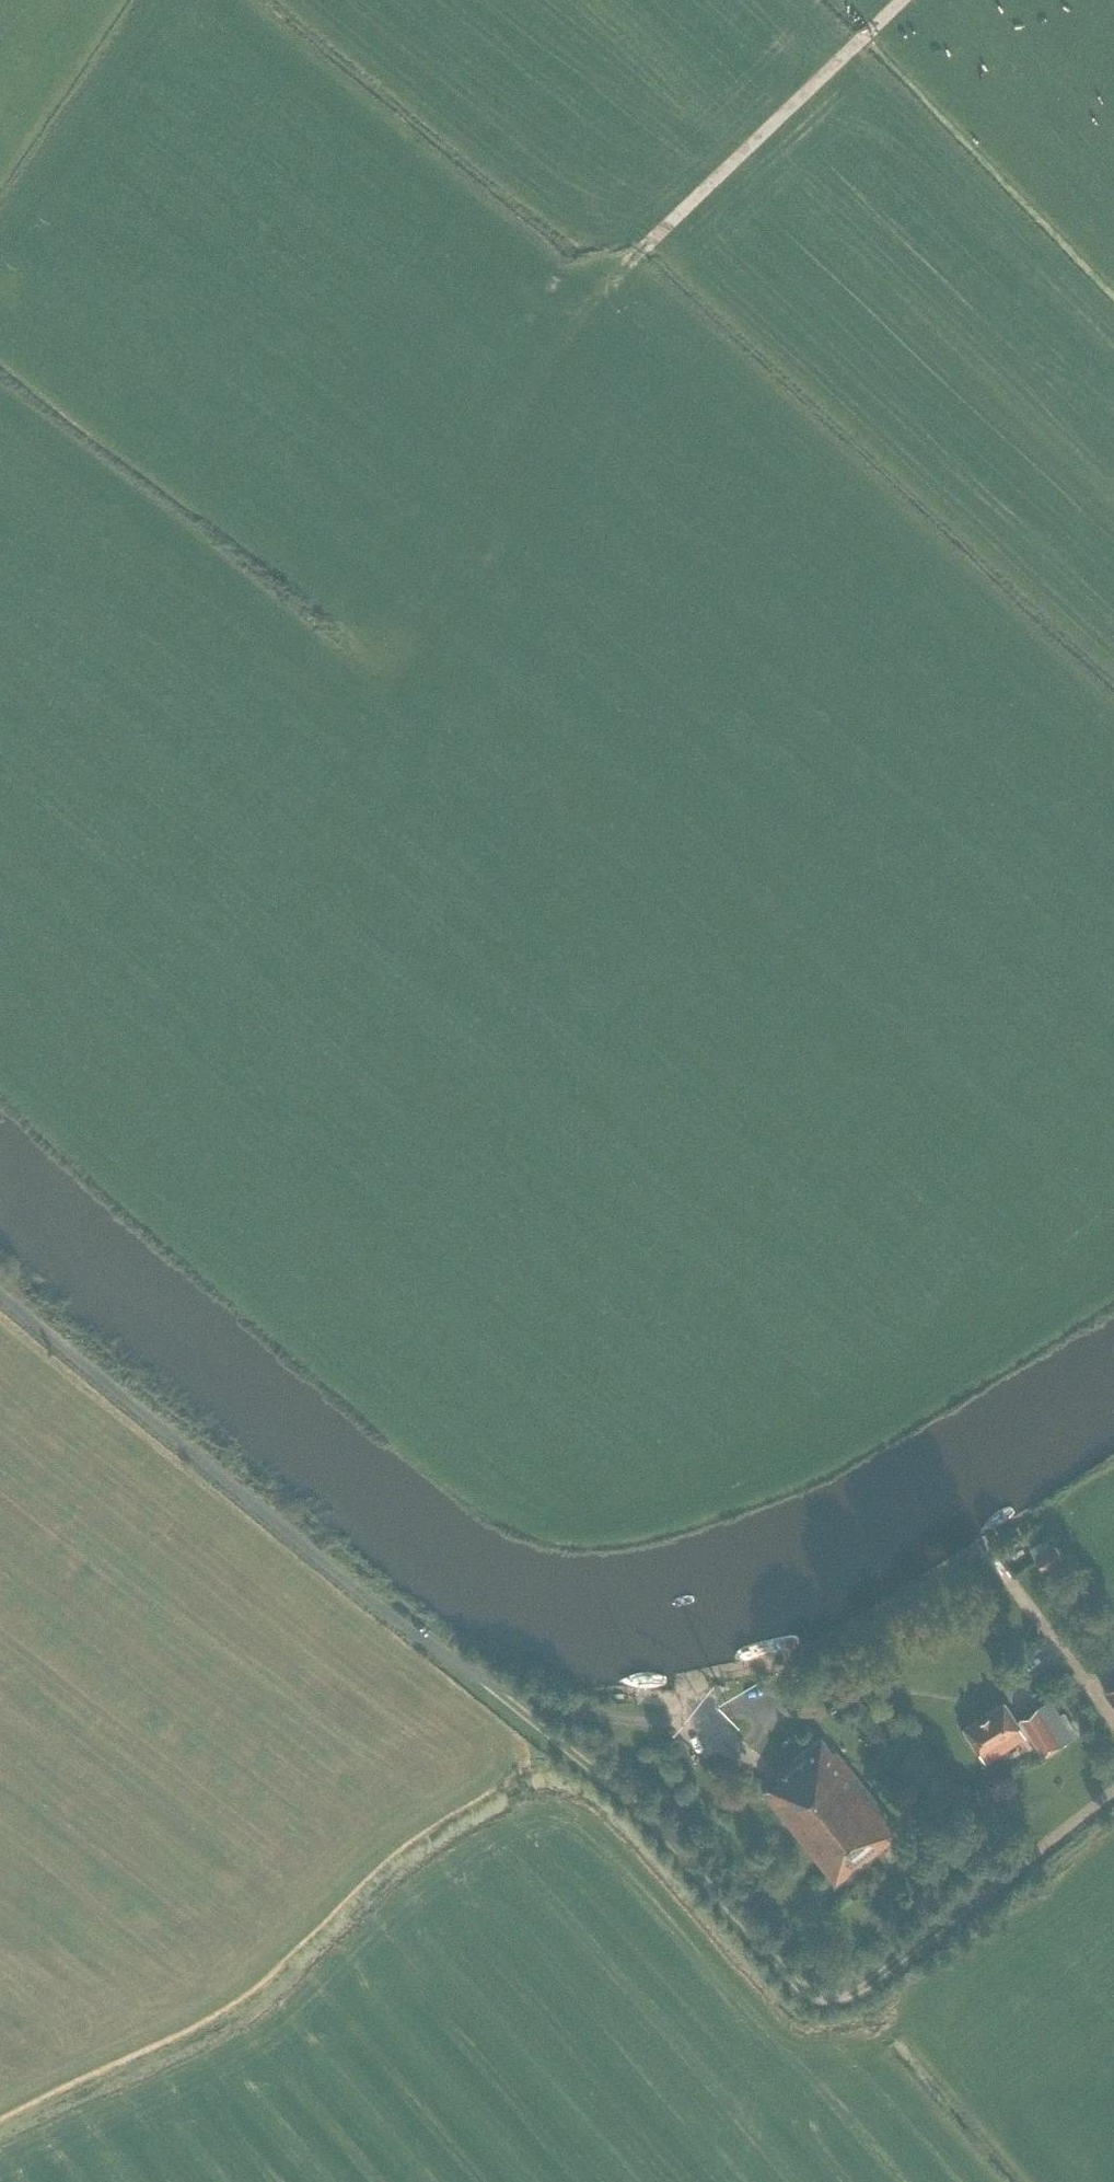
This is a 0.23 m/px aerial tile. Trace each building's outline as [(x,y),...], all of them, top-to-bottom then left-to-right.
[(1061,1559),(1047,1537),(1030,1548),(1044,1570),(1061,1559)] [(1102,1690),(1113,1706),(1113,1681),(1102,1690)] [(964,1728),(985,1762),(1022,1738),(1028,1748),(1036,1743),(1044,1755),(1074,1736),(1079,1734),(1064,1710),(1059,1712),(1051,1699),(1017,1721),(1005,1702),(964,1728)] [(836,1884),(901,1833),(836,1750),(833,1752),(821,1738),(777,1774),(780,1778),(763,1792),(836,1884)]
